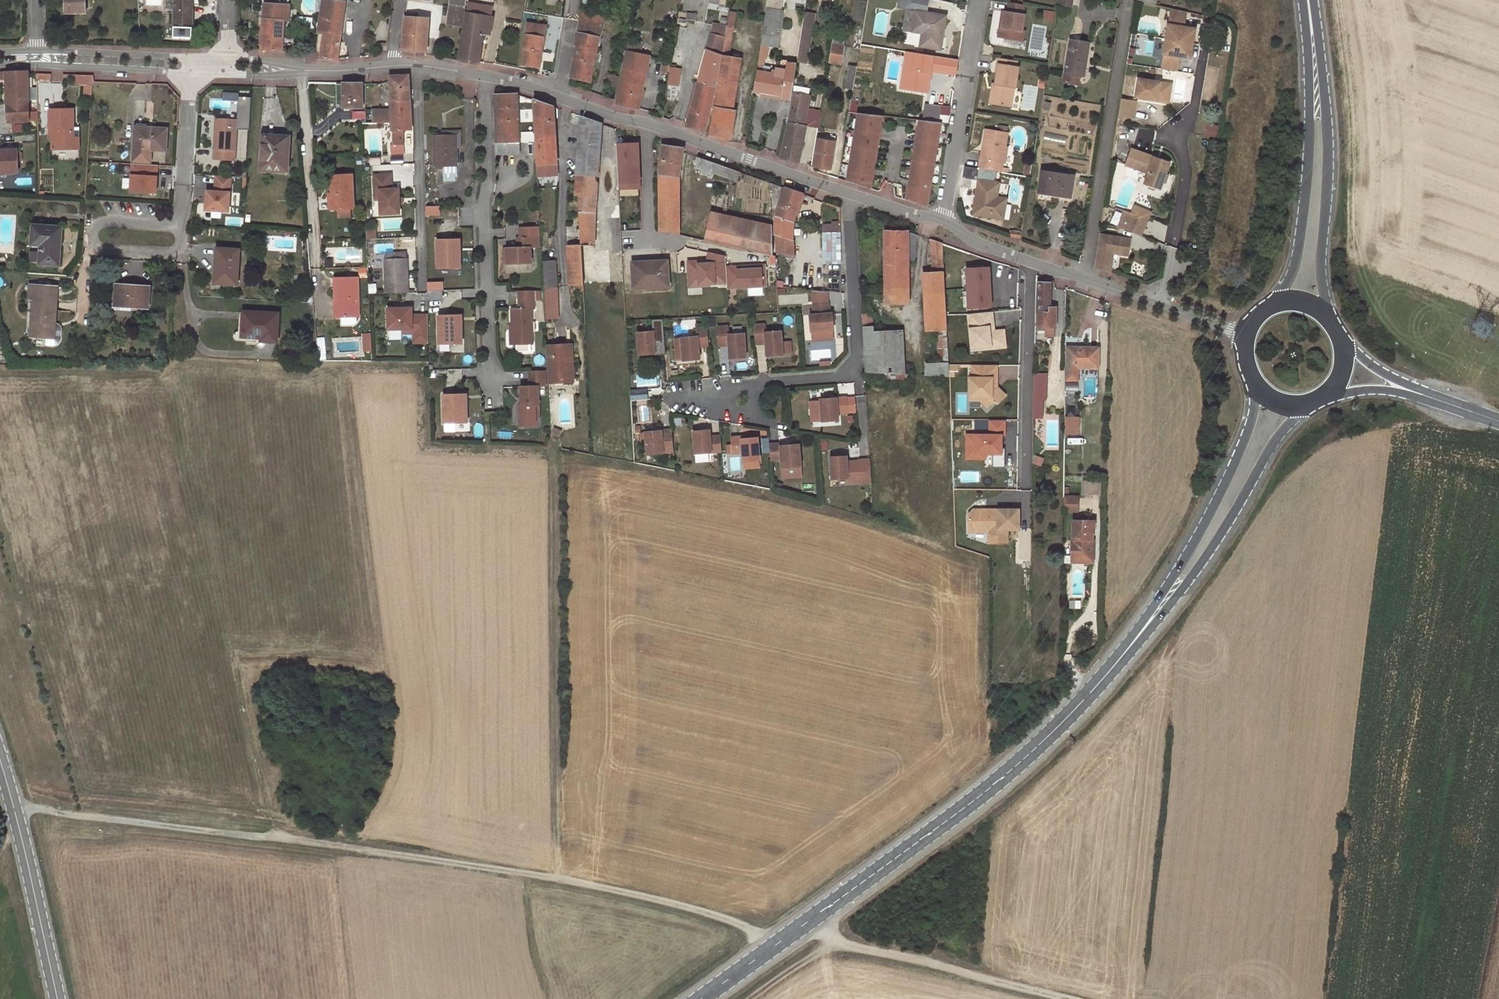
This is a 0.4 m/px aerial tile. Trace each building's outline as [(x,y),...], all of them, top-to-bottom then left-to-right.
[(66,12),(85,12),(85,0),(66,0),(66,12)] [(193,0),(175,0),(174,23),(193,23),(193,0)] [(321,53),(320,57),(337,60),(337,58),(345,0),(322,0),(321,6),(322,6),(320,20),(318,33),(324,34),(321,53)] [(905,9),(909,10),(918,11),(915,29),(926,31),(923,46),(942,49),(947,16),(928,12),(930,0),(907,0),(905,9)] [(1025,5),(1011,2),(1009,12),(1006,12),(1003,28),(1006,28),(1004,37),(1023,41),(1025,31),(1022,31),(1025,15),(1023,15),(1025,5)] [(264,3),(262,49),(282,51),(284,20),(288,20),(289,5),(264,3)] [(468,3),(459,59),(480,62),(484,33),(490,34),(493,17),(491,16),(493,7),(485,6),(468,3)] [(463,25),(466,8),(451,5),(448,22),(463,25)] [(783,11),(765,8),(764,16),(782,19),(783,11)] [(603,15),(580,9),(578,20),(602,26),(603,15)] [(804,10),(800,37),(796,62),(808,64),(816,13),(804,10)] [(909,10),(906,28),(915,29),(918,11),(909,10)] [(736,13),(728,12),(725,26),(733,28),(736,13)] [(1186,15),(1171,12),(1169,25),(1168,24),(1166,39),(1193,43),(1196,29),(1184,27),(1186,15)] [(782,19),(764,16),(762,30),(780,33),(782,19)] [(429,18),(405,17),(403,50),(427,51),(429,18)] [(578,20),(574,45),(576,46),(571,77),(591,82),(602,26),(578,20)] [(527,22),(526,34),(544,37),(546,25),(539,24),(527,22)] [(724,38),(725,26),(715,24),(711,34),(713,35),(724,38)] [(192,26),(174,26),(174,37),(192,37),(192,26)] [(733,28),(725,26),(724,38),(721,55),(728,57),(733,28)] [(834,28),(832,42),(844,44),(846,31),(834,28)] [(762,30),(761,35),(780,39),(780,33),(762,30)] [(544,37),(526,34),(521,64),(540,67),(544,37)] [(721,55),(724,38),(713,35),(708,51),(721,55)] [(780,39),(761,35),(759,44),(768,45),(778,47),(780,39)] [(1090,43),(1070,39),(1065,72),(1079,74),(1081,75),(1083,61),(1086,62),(1090,43)] [(1191,58),(1193,43),(1166,39),(1164,54),(1165,55),(1163,66),(1178,69),(1180,57),(1191,58)] [(627,41),(626,52),(637,54),(639,44),(627,41)] [(832,42),(829,62),(841,64),(844,44),(832,42)] [(768,45),(759,44),(756,65),(764,67),(768,45)] [(719,66),(721,55),(708,51),(707,50),(686,126),(704,133),(718,78),(719,66)] [(637,54),(626,52),(616,103),(639,108),(649,57),(637,54)] [(728,57),(721,55),(719,66),(740,70),(741,59),(728,57)] [(1001,58),(1000,64),(1019,68),(1020,61),(1001,58)] [(786,76),(783,97),(783,98),(790,100),(792,92),(796,65),(788,63),(787,70),(786,76)] [(1019,68),(1000,64),(996,84),(997,84),(994,104),(1011,107),(1014,88),(1016,88),(1019,68)] [(756,65),(752,90),(762,93),(783,97),(786,76),(775,74),(764,72),(764,67),(756,65)] [(719,66),(718,78),(709,135),(713,136),(731,139),(736,111),(733,110),(740,70),(719,66)] [(853,89),(857,67),(849,66),(845,88),(853,89)] [(676,69),(670,68),(668,82),(678,84),(680,69),(676,69)] [(0,72),(0,78),(5,78),(8,123),(30,123),(29,102),(29,90),(28,74),(28,71),(0,72)] [(1079,74),(1065,72),(1064,81),(1077,84),(1079,74)] [(390,77),(390,84),(391,100),(409,99),(409,89),(408,76),(390,77)] [(618,77),(611,76),(609,85),(616,87),(618,77)] [(1171,86),(1138,81),(1135,98),(1168,103),(1171,86)] [(362,83),(343,83),(343,84),(343,107),(343,108),(358,108),(358,96),(362,96),(362,83)] [(235,101),(236,93),(223,92),(222,100),(235,101)] [(792,92),(790,100),(787,121),(789,121),(781,157),(798,163),(806,126),(817,128),(820,111),(807,109),(809,95),(792,92)] [(231,119),(225,119),(215,118),(213,159),(235,161),(237,129),(250,130),(252,98),(239,97),(239,93),(236,93),(235,101),(238,101),(237,119),(231,119)] [(496,98),(497,133),(518,133),(517,93),(496,95),(496,98)] [(409,99),(391,100),(391,109),(391,123),(392,131),(404,130),(411,129),(409,99)] [(533,100),(538,190),(546,189),(545,164),(557,163),(553,107),(533,100)] [(1136,103),(1121,101),(1118,117),(1133,119),(1136,103)] [(926,106),(924,121),(940,122),(941,108),(926,106)] [(48,129),(52,129),(51,150),(69,150),(70,129),(73,129),(73,128),(73,110),(49,109),(48,129)] [(391,123),(391,109),(372,109),(373,123),(391,123)] [(882,116),(859,113),(847,181),(869,188),(882,116)] [(600,123),(581,116),(577,173),(596,175),(600,123)] [(924,121),(921,120),(907,200),(926,206),(941,123),(940,122),(924,121)] [(134,129),(132,161),(151,162),(151,149),(165,150),(167,130),(167,128),(147,127),(147,130),(134,129)] [(79,128),(73,128),(73,129),(70,129),(69,150),(78,150),(79,128)] [(980,169),(1002,173),(1009,133),(986,129),(980,169)] [(167,130),(165,150),(173,150),(174,130),(167,130)] [(404,130),(392,131),(393,144),(405,143),(404,130)] [(455,176),(457,176),(456,147),(461,147),(461,130),(442,131),(442,136),(434,136),(435,166),(443,166),(444,181),(455,181),(455,176)] [(497,133),(497,143),(519,142),(518,133),(497,133)] [(1046,133),(1044,141),(1064,145),(1066,137),(1046,133)] [(260,170),(287,171),(290,137),(262,135),(260,170)] [(819,139),(815,167),(831,169),(835,142),(819,139)] [(496,143),(496,154),(519,154),(519,142),(497,143),(496,143)] [(393,144),(391,144),(391,154),(405,153),(405,143),(393,144)] [(637,163),(636,143),(615,144),(616,164),(637,163)] [(682,148),(662,145),(659,176),(659,217),(678,221),(678,178),(682,150),(682,148)] [(15,172),(15,150),(0,150),(0,173),(15,172)] [(1169,165),(1131,151),(1126,167),(1148,175),(1145,185),(1160,191),(1169,165)] [(716,163),(698,156),(695,167),(701,169),(700,172),(711,176),(713,173),(716,163)] [(157,165),(132,163),(130,191),(154,193),(155,180),(153,180),(153,176),(156,176),(157,165)] [(638,187),(637,163),(616,164),(617,188),(638,187)] [(716,163),(713,173),(736,181),(739,171),(716,163)] [(1074,177),(1041,172),(1038,192),(1053,194),(1070,197),(1074,177)] [(575,195),(578,195),(594,197),(596,175),(577,173),(575,195)] [(231,176),(216,175),(215,191),(207,191),(206,210),(229,211),(231,176)] [(334,193),(335,209),(354,208),(352,175),(331,175),(332,193),(334,193)] [(391,175),(373,176),(374,191),(379,191),(380,200),(381,215),(400,214),(399,204),(399,199),(398,189),(392,189),(391,175)] [(1000,183),(979,180),(976,196),(978,196),(978,199),(976,199),(973,214),(1003,220),(1006,203),(996,201),(997,197),(1000,183)] [(802,194),(785,188),(776,217),(776,234),(793,240),(793,221),(802,194)] [(1053,194),(1038,192),(1037,200),(1052,202),(1053,194)] [(594,197),(578,195),(579,212),(581,245),(594,246),(596,197),(594,197)] [(440,205),(426,205),(426,214),(440,214),(440,205)] [(569,285),(583,285),(581,245),(579,212),(565,213),(569,285)] [(1147,221),(1125,213),(1118,229),(1126,230),(1141,237),(1147,221)] [(659,217),(659,231),(678,235),(678,221),(659,217)] [(773,255),(772,234),(708,220),(704,240),(706,241),(773,255)] [(59,265),(59,263),(61,227),(32,225),(31,244),(40,245),(40,264),(59,265)] [(530,263),(530,248),(540,247),(539,227),(521,228),(521,238),(522,238),(522,247),(519,247),(506,248),(506,264),(530,263)] [(909,231),(885,231),(885,303),(907,303),(907,297),(909,297),(909,263),(909,231)] [(841,262),(840,233),(823,233),(823,263),(841,262)] [(793,240),(776,234),(777,252),(795,259),(793,240)] [(1095,268),(1110,274),(1113,255),(1128,257),(1130,241),(1100,236),(1095,268)] [(460,240),(437,240),(438,268),(461,268),(460,240)] [(943,244),(932,240),(933,272),(923,273),(927,331),(938,330),(948,330),(943,244)] [(219,261),(217,284),(237,285),(239,249),(216,248),(215,260),(219,261)] [(698,261),(687,262),(688,278),(698,277),(699,284),(726,283),(725,255),(708,252),(706,260),(708,261),(708,263),(698,264),(698,261)] [(407,258),(385,259),(386,293),(408,292),(407,258)] [(555,261),(541,262),(542,287),(557,286),(555,261)] [(669,286),(667,261),(632,262),(633,288),(669,286)] [(765,265),(736,267),(737,288),(767,286),(765,265)] [(989,268),(967,269),(969,308),(991,307),(989,268)] [(334,278),(335,300),(340,299),(341,316),(358,316),(357,278),(334,278)] [(428,282),(429,300),(445,299),(444,281),(428,282)] [(1036,327),(1045,327),(1055,327),(1057,328),(1057,308),(1051,307),(1052,282),(1037,282),(1036,327)] [(130,304),(130,307),(149,308),(150,286),(115,284),(114,303),(130,304)] [(58,286),(29,285),(28,299),(33,299),(31,337),(46,338),(54,338),(55,323),(56,310),(58,286)] [(546,288),(547,319),(561,318),(559,287),(546,288)] [(532,290),(518,291),(519,308),(510,308),(511,344),(531,344),(530,308),(533,308),(532,290)] [(827,292),(811,291),(811,304),(827,303),(827,292)] [(808,315),(809,331),(811,331),(830,330),(832,330),(831,314),(828,314),(827,303),(811,304),(812,315),(808,315)] [(429,342),(429,315),(412,315),(412,308),(388,309),(389,330),(404,329),(404,334),(415,334),(415,343),(429,342)] [(278,313),(243,311),(242,311),(241,337),(261,338),(261,341),(276,342),(278,313)] [(994,327),(992,312),(968,315),(972,348),(982,347),(982,349),(999,347),(997,331),(994,331),(990,332),(989,327),(994,327)] [(872,314),(863,315),(863,327),(873,327),(872,314)] [(462,315),(439,316),(439,344),(463,344),(462,315)] [(665,354),(663,319),(652,320),(652,331),(637,332),(638,355),(654,354),(654,355),(665,354)] [(54,338),(46,338),(45,346),(51,346),(55,345),(57,343),(60,339),(61,336),(61,329),(61,326),(59,324),(55,323),(54,338)] [(764,324),(753,325),(754,341),(764,340),(765,356),(782,356),(780,331),(765,332),(764,324)] [(716,326),(717,342),(727,341),(727,344),(728,357),(744,356),(743,332),(727,333),(727,325),(716,326)] [(863,327),(863,329),(866,373),(888,374),(900,374),(897,330),(875,331),(875,326),(873,327),(863,327)] [(707,343),(707,327),(696,328),(696,336),(680,337),(680,338),(681,359),(681,360),(698,359),(697,347),(697,344),(707,343)] [(1055,327),(1045,327),(1045,336),(1055,336),(1055,327)] [(830,330),(811,331),(811,340),(830,339),(830,330)] [(949,363),(948,330),(938,330),(939,364),(949,363)] [(1004,330),(997,331),(999,347),(1006,347),(1004,330)] [(372,333),(363,334),(364,352),(373,351),(372,333)] [(545,347),(548,382),(574,381),(572,359),(568,359),(566,346),(545,347)] [(1098,348),(1067,347),(1067,380),(1077,380),(1078,368),(1097,368),(1098,348)] [(949,365),(949,363),(939,364),(929,364),(929,375),(950,376),(950,371),(949,365)] [(998,378),(998,365),(973,365),(973,378),(971,378),(971,397),(981,397),(981,400),(988,407),(992,403),(999,403),(1006,395),(998,387),(993,387),(993,378),(998,378)] [(544,386),(544,370),(535,370),(529,371),(529,386),(520,386),(520,397),(521,405),(519,405),(519,419),(538,419),(537,386),(544,386)] [(1047,373),(1034,373),(1034,399),(1044,400),(1046,400),(1047,373)] [(468,394),(444,395),(445,423),(446,423),(457,423),(468,422),(468,394)] [(820,398),(822,420),(838,418),(838,412),(848,411),(847,395),(820,398)] [(1044,400),(1034,399),(1034,407),(1043,408),(1044,400)] [(1034,407),(1034,418),(1042,418),(1043,408),(1034,407)] [(1064,417),(1064,424),(1064,433),(1073,433),(1073,417),(1064,417)] [(990,420),(990,434),(967,434),(967,453),(986,454),(994,454),(994,467),(1006,467),(1006,453),(1002,453),(1002,448),(1003,435),(1006,435),(1006,420),(990,420)] [(457,423),(446,423),(446,432),(457,432),(457,423)] [(562,431),(553,428),(552,434),(560,437),(562,431)] [(675,450),(673,428),(646,430),(648,453),(675,450)] [(723,451),(721,435),(711,435),(710,429),(694,431),(696,453),(723,451)] [(1073,433),(1064,433),(1064,439),(1072,440),(1072,441),(1075,442),(1075,440),(1079,440),(1079,434),(1073,433)] [(743,435),(732,436),(733,452),(743,451),(744,460),(761,459),(759,436),(743,438),(743,435)] [(781,442),(770,443),(771,460),(782,459),(782,467),(801,466),(799,443),(781,445),(781,442)] [(847,455),(830,455),(831,478),(847,477),(847,482),(861,481),(860,460),(847,460),(847,455)] [(1085,481),(1084,494),(1100,494),(1101,482),(1085,481)] [(1077,497),(1063,497),(1063,512),(1077,512),(1077,497)] [(1020,529),(1020,509),(999,509),(999,514),(990,514),(987,512),(987,510),(975,510),(970,514),(970,525),(979,525),(979,532),(990,532),(990,542),(1009,542),(1008,529),(1020,529)] [(1073,521),(1072,555),(1091,556),(1093,521),(1073,521)]
